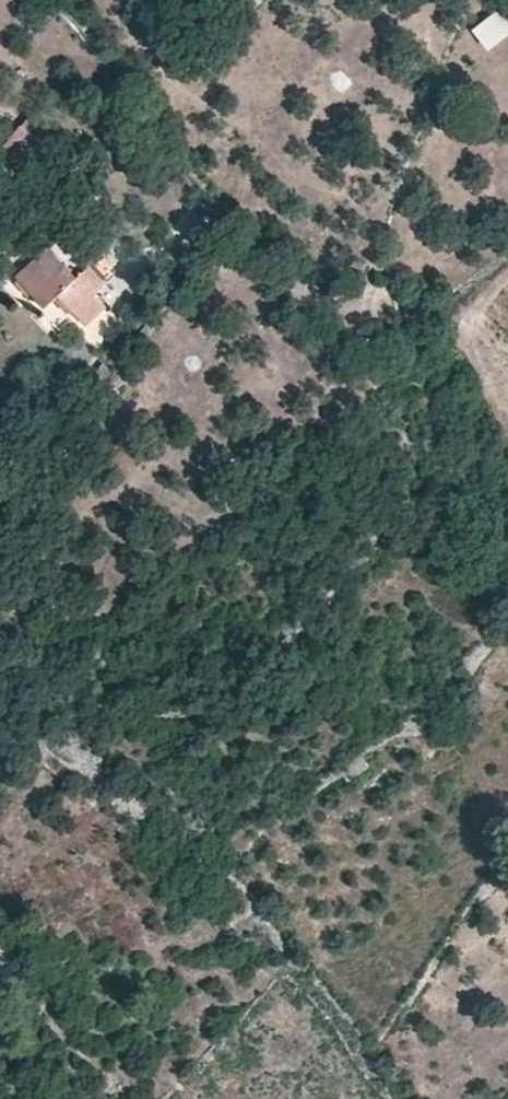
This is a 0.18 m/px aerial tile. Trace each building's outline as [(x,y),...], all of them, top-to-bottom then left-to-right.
[(501,11),(475,32),(485,45),(507,26),(507,20),(501,11)] [(51,123),(35,109),(26,118),(42,133),(51,123)] [(209,230),(200,222),(188,237),(196,244),(209,230)] [(107,281),(63,235),(50,248),(48,246),(15,277),(44,307),(57,294),(85,324),(105,304),(94,293),(107,281)] [(110,369),(103,362),(90,381),(97,388),(110,369)]
